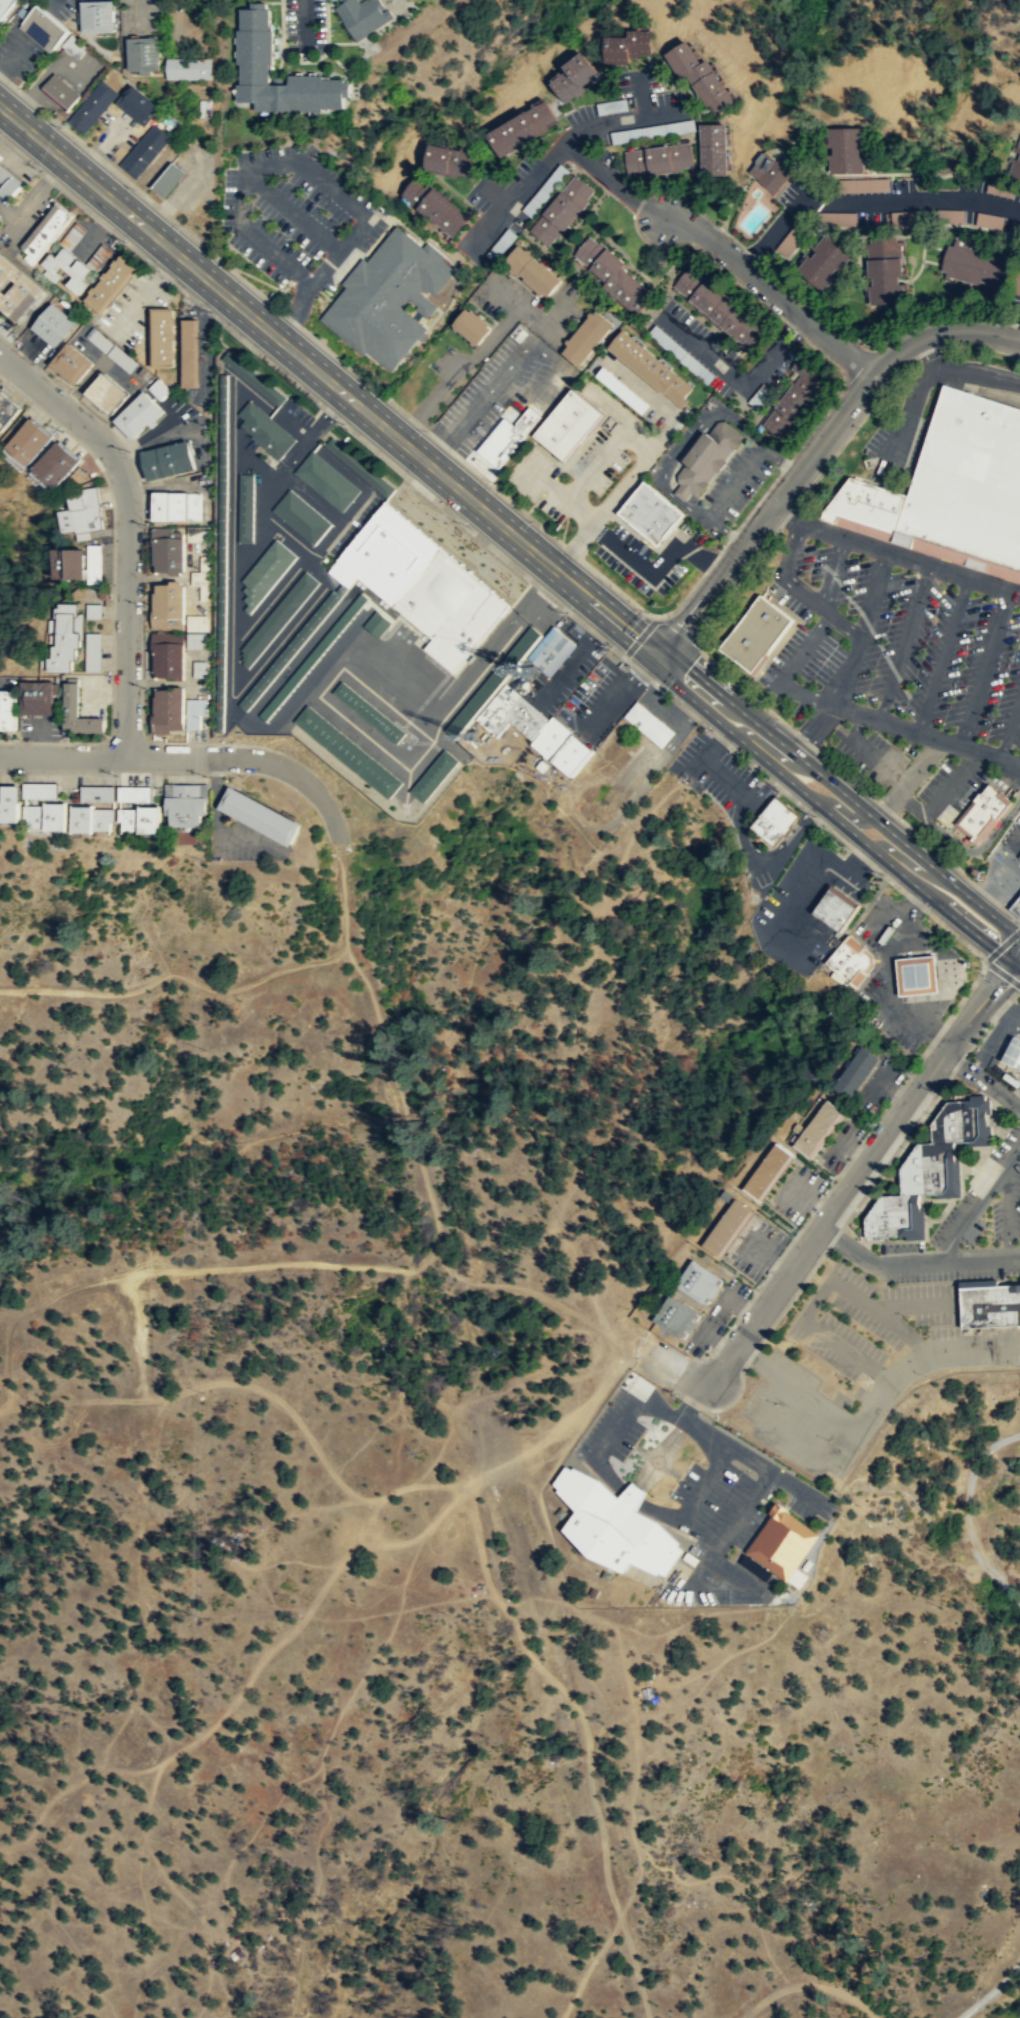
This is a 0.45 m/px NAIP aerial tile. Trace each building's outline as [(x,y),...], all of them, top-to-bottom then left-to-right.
[(19,0),(0,0),(0,23),(19,0)] [(76,24),(83,23),(83,33),(117,32),(116,0),(83,1),(83,11),(76,11),(76,24)] [(394,18),(383,0),(368,0),(361,4),(359,0),(341,0),(343,3),(337,7),(358,41),(394,18)] [(238,101),(260,103),(259,108),(348,114),(349,97),(354,97),(355,80),(327,79),(327,76),(292,74),(292,85),(283,84),(283,77),(272,77),(276,3),(254,2),(254,9),(243,8),(238,101)] [(72,30),(40,4),(32,14),(23,7),(18,14),(26,20),(20,28),(53,54),(72,30)] [(651,54),(651,42),(651,29),(639,29),(639,25),(636,25),(636,29),(627,29),(627,36),(605,35),(605,48),(605,63),(629,63),(629,57),(639,57),(639,55),(651,54)] [(88,48),(72,34),(61,45),(77,60),(88,48)] [(162,38),(131,37),(130,70),(138,70),(138,75),(150,75),(150,70),(161,70),(162,38)] [(736,102),(730,92),(733,90),(732,88),(728,90),(710,58),(703,62),(689,39),(677,45),(665,53),(680,79),(688,75),(702,98),(704,97),(715,115),(736,102)] [(564,103),(574,95),(576,97),(585,90),(582,86),(599,72),(590,61),(581,50),(562,66),(566,69),(560,73),(558,71),(556,73),(558,75),(549,83),(564,103)] [(166,80),(213,79),(213,59),(166,59),(166,80)] [(41,92),(71,112),(83,94),(53,74),(41,92)] [(83,134),(119,93),(101,79),(67,120),(83,134)] [(144,125),(160,107),(133,84),(116,103),(144,125)] [(558,121),(545,99),(534,105),(533,102),(530,104),(532,107),(486,133),(500,157),(548,129),(547,127),(558,121)] [(136,178),(171,137),(154,122),(120,164),(136,178)] [(728,175),(714,175),(700,175),(700,123),(727,123),(728,175)] [(864,127),(847,127),(830,128),(830,142),(826,143),(826,146),(833,146),(834,154),(826,154),(826,158),(830,158),(830,173),(848,173),(865,172),(864,157),(868,157),(868,153),(860,153),(860,146),(868,146),(868,142),(864,142),(864,127)] [(1016,147),(1012,146),(1011,150),(1019,153),(1016,159),(1009,157),(1007,161),(1011,162),(1007,176),(1019,181),(1019,138),(1016,147)] [(693,166),(691,154),(690,141),(678,143),(677,140),(674,140),(675,143),(646,148),(646,144),(643,145),(643,148),(623,151),(625,163),(627,175),(639,174),(639,176),(672,172),(672,169),(693,166)] [(469,177),(471,165),(474,153),(428,143),(425,156),(423,170),(457,177),(457,174),(469,177)] [(792,172),(765,151),(749,173),(776,193),(792,172)] [(165,198),(185,172),(172,161),(151,187),(165,198)] [(0,162),(0,193),(8,202),(24,188),(0,162)] [(557,238),(588,201),(586,199),(594,190),(584,182),(575,174),(562,189),(559,187),(558,189),(560,192),(543,212),(540,210),(538,212),(541,215),(528,230),(547,246),(555,236),(557,238)] [(451,238),(459,228),(467,218),(458,210),(460,208),(426,181),(425,183),(415,175),(407,185),(400,194),(409,202),(407,205),(409,207),(412,204),(440,228),(438,230),(439,232),(441,229),(451,238)] [(850,192),(890,192),(890,179),(850,179),(850,192)] [(986,192),(1012,198),(1015,186),(989,180),(986,192)] [(22,259),(33,268),(76,215),(59,201),(22,248),(27,253),(22,259)] [(931,210),(890,212),(891,224),(931,223),(931,210)] [(1003,217),(976,212),(974,225),(1000,231),(1003,217)] [(825,225),(857,226),(858,213),(825,213),(825,225)] [(319,321),(363,354),(365,352),(393,373),(427,328),(402,309),(409,299),(418,306),(415,309),(427,319),(438,304),(433,300),(456,270),(441,259),(445,255),(428,242),(425,246),(397,225),(369,263),(363,258),(343,284),(346,286),(319,321)] [(804,236),(792,228),(778,248),(790,256),(804,236)] [(637,315),(646,305),(655,294),(622,267),(625,262),(599,241),(598,243),(588,235),(580,245),(572,254),(587,267),(586,270),(588,272),(590,269),(605,282),(602,286),(609,292),(608,294),(612,297),(614,296),(626,306),(625,307),(629,311),(630,309),(637,315)] [(797,270),(810,280),(823,292),(833,280),(836,283),(838,280),(832,275),(837,268),(844,274),(846,271),(843,268),(852,257),(839,246),(826,235),(816,246),(813,243),(811,246),(817,252),(812,257),(806,253),(804,255),(807,258),(797,270)] [(870,238),(870,242),(862,243),(862,247),(866,247),(867,259),(868,274),(866,274),(867,278),(872,278),(873,285),(865,285),(865,290),(869,289),(870,304),(887,304),(904,302),(903,287),(907,287),(907,283),(899,283),(899,276),(906,276),(906,272),(902,272),(901,245),(905,244),(904,240),(896,241),(896,236),(883,237),(870,238)] [(940,270),(945,271),(943,279),(947,280),(948,276),(960,280),(974,284),(974,285),(977,286),(979,281),(986,283),(984,291),(988,292),(989,288),(1003,292),(1008,275),(1013,258),(998,254),(999,251),(995,249),(993,257),(986,255),(988,248),(984,247),(983,250),(957,243),(958,239),(954,238),(953,242),(949,241),(944,257),(940,270)] [(104,261),(112,252),(103,243),(95,252),(104,261)] [(564,281),(524,244),(507,262),(548,299),(564,281)] [(93,269),(79,258),(64,246),(56,256),(50,252),(40,265),(45,269),(41,274),(51,282),(62,268),(75,277),(67,286),(79,296),(89,283),(84,280),(93,269)] [(0,251),(0,306),(22,323),(48,290),(0,251)] [(141,270),(123,254),(84,299),(103,315),(141,270)] [(749,350),(672,285),(688,266),(697,274),(699,272),(757,321),(755,323),(765,330),(749,350)] [(59,349),(79,321),(51,302),(32,329),(59,349)] [(479,347),(496,328),(472,307),(455,325),(479,347)] [(152,365),(176,366),(178,309),(153,308),(152,365)] [(565,353),(583,367),(618,323),(598,308),(569,344),(571,345),(565,353)] [(202,320),(184,319),(183,387),(201,388),(202,320)] [(682,409),(686,406),(684,404),(687,401),(684,398),(693,387),(623,329),(615,339),(607,348),(682,409)] [(52,364),(78,385),(96,363),(70,342),(52,364)] [(287,397),(279,406),(220,358),(227,350),(228,349),(287,397)] [(781,440),(789,430),(791,432),(815,401),(821,393),(818,391),(826,382),(797,359),(794,364),(790,368),(800,375),(762,424),(781,440)] [(85,393),(110,414),(127,393),(102,371),(85,393)] [(216,731),(223,731),(227,374),(223,374),(219,374),(216,731)] [(960,388),(1019,407),(1019,568),(1010,565),(942,544),(898,529),(909,494),(944,383),(960,388)] [(564,461),(568,456),(603,415),(572,389),(533,436),(562,459),(564,461)] [(0,390),(0,434),(2,435),(23,408),(0,390)] [(132,439),(147,424),(151,427),(156,422),(154,421),(164,411),(143,390),(114,420),(132,439)] [(296,439),(279,460),(277,459),(250,437),(252,434),(239,424),(243,419),(237,413),(249,399),(255,405),(256,404),(270,416),(270,417),(296,439)] [(516,425),(505,417),(477,452),(499,470),(543,415),(531,406),(516,425)] [(28,464),(6,446),(29,417),(52,436),(28,464)] [(696,497),(699,494),(744,435),(721,417),(707,434),(705,432),(683,461),(685,464),(677,475),(677,482),(696,497)] [(387,498),(395,488),(395,487),(332,436),(332,435),(324,445),(387,498)] [(147,480),(195,468),(187,439),(141,451),(147,480)] [(55,489),(33,467),(57,440),(79,460),(55,489)] [(342,512),(360,490),(312,450),(293,472),(342,512)] [(896,533),(839,514),(825,510),(851,476),(867,481),(909,494),(898,529),(896,533)] [(657,543),(683,512),(645,480),(619,512),(657,543)] [(103,530),(98,487),(86,488),(87,493),(71,495),(73,510),(58,511),(60,533),(75,532),(76,541),(90,539),(89,531),(103,530)] [(332,523),(314,545),(271,510),(289,489),(332,523)] [(200,519),(201,492),(153,492),(153,520),(200,519)] [(453,673),(509,605),(383,501),(327,571),(341,583),(348,587),(357,576),(431,638),(423,648),(453,673)] [(206,526),(186,526),(186,542),(207,542),(206,526)] [(297,556),(275,538),(240,580),(245,584),(241,590),(246,594),(242,599),(247,603),(243,608),(249,613),(297,556)] [(102,545),(88,545),(87,584),(102,584),(102,545)] [(82,548),(83,560),(82,561),(82,578),(48,578),(48,548),(82,548)] [(319,582),(248,668),(241,663),(244,660),(241,658),(243,655),(240,654),(243,651),(240,649),(305,571),(319,582)] [(154,631),(153,631),(153,652),(157,652),(156,678),(186,679),(186,649),(207,649),(207,616),(186,615),(186,584),(155,583),(154,631)] [(246,711),(237,704),(332,590),(334,591),(341,583),(348,587),(347,588),(327,614),(246,711)] [(752,673),(793,619),(760,594),(719,648),(752,673)] [(69,671),(70,659),(74,659),(74,647),(78,647),(78,639),(81,639),(81,612),(75,612),(75,603),(55,603),(55,607),(51,606),(51,619),(46,619),(46,633),(48,633),(48,643),(55,643),(55,645),(50,645),(51,657),(46,657),(46,659),(39,659),(39,668),(47,668),(47,671),(69,671)] [(102,604),(86,604),(86,619),(103,618),(102,604)] [(378,638),(391,622),(384,615),(376,609),(363,625),(378,638)] [(454,738),(541,633),(530,624),(444,728),(454,738)] [(102,671),(102,633),(85,633),(85,671),(102,671)] [(207,662),(193,661),(192,677),(206,677),(207,662)] [(104,732),(104,717),(78,717),(78,682),(76,682),(76,677),(66,677),(67,682),(64,682),(63,731),(104,732)] [(52,681),(52,713),(21,713),(21,681),(52,681)] [(396,745),(406,733),(342,681),(333,693),(396,745)] [(531,740),(549,718),(521,696),(506,683),(476,719),(496,737),(509,721),(531,740)] [(13,730),(0,729),(0,689),(15,690),(14,729),(13,730)] [(186,689),(155,689),(155,735),(171,735),(171,730),(186,730),(186,689)] [(200,729),(200,715),(207,715),(207,699),(187,699),(187,729),(200,729)] [(662,748),(648,736),(623,715),(636,700),(674,732),(662,748)] [(388,800),(403,783),(307,705),(293,722),(388,800)] [(571,778),(593,750),(572,734),(573,732),(553,717),(531,745),(571,778)] [(423,803),(459,760),(444,749),(409,791),(423,803)] [(58,799),(58,783),(25,783),(25,799),(58,799)] [(201,826),(201,815),(206,815),(206,797),(207,795),(207,783),(198,783),(198,784),(173,784),(173,783),(164,783),(164,801),(165,801),(165,814),(169,814),(170,826),(201,826)] [(960,823),(978,802),(975,800),(989,783),(1001,792),(998,796),(1009,806),(998,820),(994,817),(974,842),(971,839),(974,835),(960,823)] [(18,803),(19,803),(19,785),(2,785),(2,802),(0,802),(0,822),(17,822),(18,803)] [(291,846),(302,824),(229,785),(218,807),(291,846)] [(115,787),(81,786),(81,801),(115,802),(115,787)] [(152,786),(119,787),(119,802),(152,802),(152,786)] [(774,846),(784,834),(785,835),(791,828),(790,827),(799,816),(775,796),(751,827),(774,846)] [(64,829),(64,803),(44,802),(44,805),(22,805),(22,828),(44,828),(44,829),(64,829)] [(112,808),(112,821),(108,821),(109,830),(91,830),(91,832),(71,832),(71,806),(91,806),(91,808),(112,808)] [(158,832),(158,806),(138,806),(138,808),(116,808),(116,821),(121,821),(121,830),(139,830),(139,832),(158,832)] [(841,932),(857,909),(830,890),(813,912),(834,927),(841,932)] [(1011,908),(1019,897),(1019,915),(1011,908)] [(827,961),(857,987),(875,965),(874,959),(873,954),(850,934),(827,961)] [(900,997),(939,993),(936,955),(896,959),(900,997)] [(1016,1035),(1019,1037),(1019,1063),(1019,1062),(1017,1067),(1003,1059),(1016,1035)] [(862,1045),(880,1058),(850,1099),(841,1093),(832,1086),(862,1045)] [(809,1156),(843,1111),(827,1099),(794,1144),(809,1156)] [(956,1141),(975,1141),(983,1134),(981,1107),(965,1107),(965,1100),(949,1101),(933,1123),(934,1142),(956,1141)] [(902,1195),(901,1169),(919,1143),(934,1142),(956,1141),(956,1148),(950,1148),(948,1150),(951,1186),(944,1193),(913,1194),(902,1195)] [(792,1153),(776,1142),(743,1188),(759,1199),(792,1153)] [(915,1235),(900,1236),(867,1237),(866,1219),(882,1196),(902,1195),(913,1194),(915,1235)] [(752,1210),(736,1199),(702,1245),(718,1256),(752,1210)] [(693,1259),(720,1277),(703,1303),(675,1285),(693,1259)] [(979,1327),(1019,1325),(1019,1285),(961,1288),(964,1328),(979,1327)] [(670,1294),(697,1312),(679,1338),(652,1320),(670,1294)] [(664,1576),(683,1549),(678,1544),(679,1542),(658,1520),(636,1510),(646,1491),(645,1490),(633,1481),(631,1480),(617,1496),(600,1478),(572,1465),(571,1468),(564,1465),(551,1483),(556,1488),(555,1490),(574,1510),(561,1529),(588,1557),(623,1573),(630,1563),(655,1575),(657,1572),(664,1576)] [(819,1534),(786,1580),(745,1552),(778,1505),(819,1534)]
